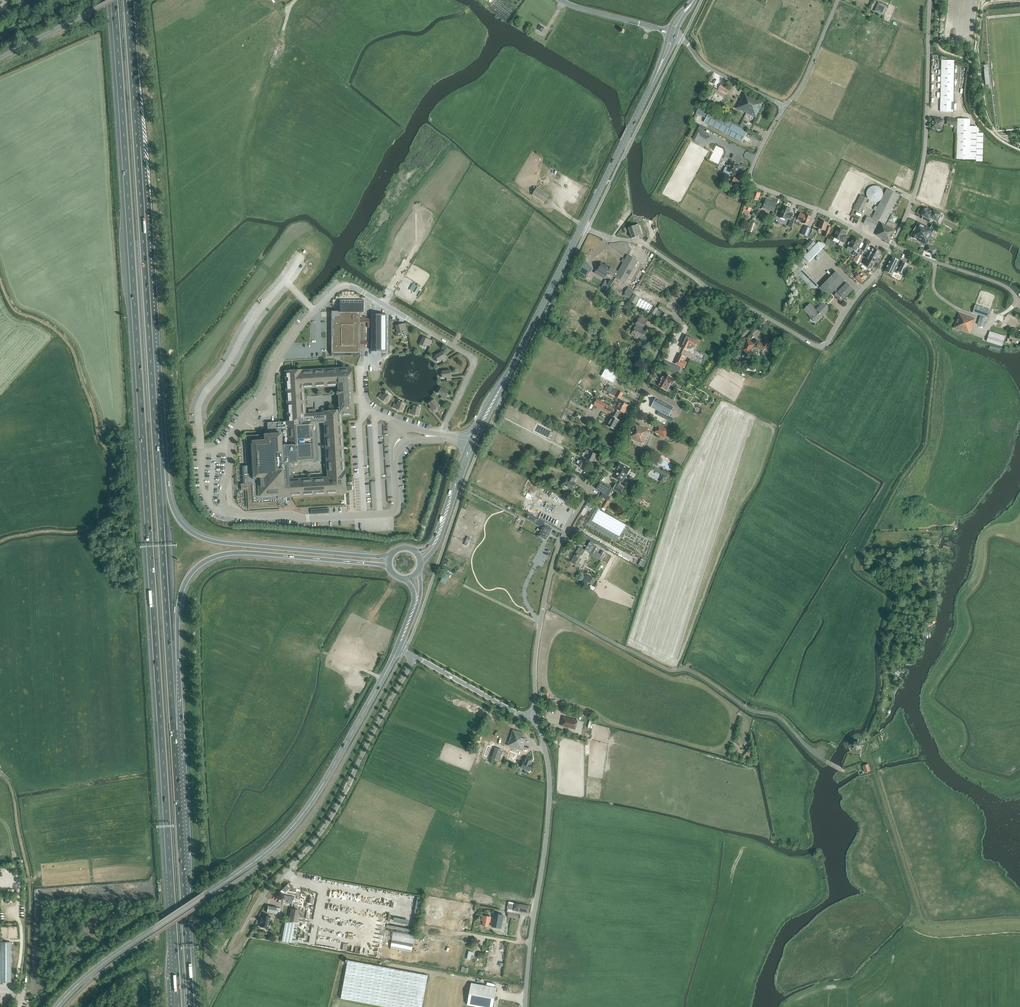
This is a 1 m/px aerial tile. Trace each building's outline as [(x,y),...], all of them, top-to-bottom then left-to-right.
[(883,14),(886,5),(878,2),(875,12),(883,14)] [(953,112),(954,61),(941,60),(940,111),(953,112)] [(727,93),(730,88),(721,84),(718,89),(727,93)] [(742,97),(737,108),(756,118),(763,103),(745,93),(743,98),(742,97)] [(742,142),(747,131),(710,111),(704,122),(742,142)] [(931,128),(941,130),(943,120),(933,118),(931,128)] [(955,125),(954,132),(957,133),(956,159),(969,159),(976,160),(976,161),(982,161),(983,133),(976,133),(977,127),(970,126),(970,119),(957,119),(957,120),(957,119),(956,125),(955,125)] [(696,141),(699,134),(707,138),(709,135),(703,132),(705,128),(700,125),(698,129),(696,133),(693,139),(696,141)] [(726,166),(723,172),(729,175),(730,172),(735,175),(740,165),(731,161),(728,168),(726,166)] [(544,202),(549,195),(537,188),(533,194),(544,202)] [(885,224),(900,195),(886,189),(872,218),(885,224)] [(751,199),(751,200),(752,201),(751,202),(753,203),(752,204),(756,205),(758,201),(760,193),(754,191),(751,199)] [(861,213),(868,199),(860,195),(853,209),(861,213)] [(766,199),(763,208),(773,212),(777,203),(766,199)] [(742,212),(745,213),(746,209),(750,211),(752,206),(745,204),(743,208),(744,208),(742,212)] [(790,209),(783,207),(779,217),(786,220),(786,219),(790,220),(793,214),(789,213),(790,209)] [(922,218),(929,222),(931,218),(937,221),(940,213),(935,210),(934,211),(925,207),(921,215),(923,216),(922,218)] [(804,214),(800,213),(797,219),(803,222),(803,223),(807,225),(811,217),(806,215),(803,215),(804,214)] [(894,223),(897,217),(891,214),(888,220),(894,223)] [(875,229),(878,222),(867,216),(863,224),(875,229)] [(828,223),(820,221),(818,228),(825,231),(823,236),(827,238),(831,228),(827,226),(828,223)] [(920,232),(930,237),(933,230),(938,232),(939,229),(932,225),(930,228),(918,222),(915,227),(921,230),(920,232)] [(880,237),(879,237),(889,242),(895,230),(881,223),(876,235),(880,237)] [(635,225),(628,228),(632,238),(639,236),(637,230),(640,229),(638,224),(635,225)] [(811,228),(804,225),(801,234),(808,237),(811,228)] [(915,227),(910,237),(926,245),(930,237),(920,232),(921,230),(915,227)] [(840,241),(838,245),(842,247),(847,236),(844,235),(845,232),(838,228),(833,237),(840,241)] [(853,237),(848,247),(855,250),(853,255),(857,257),(858,254),(860,252),(861,250),(857,248),(861,241),(853,237)] [(804,258),(808,262),(825,245),(820,243),(820,242),(804,258)] [(808,242),(805,246),(809,250),(813,246),(808,242)] [(936,249),(928,245),(925,251),(934,255),(936,249)] [(869,254),(878,258),(881,253),(872,248),(872,249),(871,248),(870,250),(871,251),(869,254)] [(878,258),(869,254),(867,259),(876,263),(875,263),(878,258)] [(628,255),(618,272),(615,277),(625,283),(637,261),(628,255)] [(905,271),(908,272),(911,266),(908,265),(891,257),(885,271),(892,275),(894,271),(897,273),(897,271),(903,274),(905,271)] [(864,264),(873,269),(876,263),(867,259),(864,264)] [(844,298),(844,299),(853,290),(846,283),(845,284),(843,282),(845,280),(836,271),(820,288),(802,270),(802,269),(805,265),(801,261),(795,267),(795,272),(811,288),(819,289),(828,297),(835,291),(836,293),(834,295),(841,301),(844,298)] [(587,276),(593,267),(584,262),(579,272),(587,276)] [(840,267),(846,273),(848,271),(844,267),(846,265),(843,263),(840,267)] [(601,264),(597,270),(606,275),(610,267),(606,265),(606,267),(601,264)] [(618,272),(610,267),(606,275),(608,277),(609,274),(615,277),(618,272)] [(855,277),(861,283),(868,276),(860,269),(857,272),(858,274),(855,277)] [(630,299),(633,291),(627,289),(624,297),(630,299)] [(639,298),(633,294),(629,301),(635,305),(639,298)] [(331,337),(331,346),(331,356),(331,355),(332,355),(332,352),(334,352),(334,355),(360,355),(360,356),(360,346),(366,346),(366,317),(362,317),(362,314),(362,312),(364,312),(364,300),(363,300),(340,300),(339,300),(339,308),(339,309),(339,312),(340,312),(340,313),(340,314),(339,314),(339,315),(340,315),(340,316),(340,317),(339,317),(334,317),(334,337),(334,338),(334,337),(333,337),(333,336),(332,337),(332,338),(331,338),(331,337)] [(635,308),(626,303),(623,308),(632,313),(635,308)] [(821,316),(829,309),(823,303),(815,310),(810,304),(804,310),(810,316),(815,322),(821,316)] [(975,305),(972,313),(988,318),(990,310),(975,305)] [(657,316),(664,320),(667,315),(661,311),(660,312),(657,310),(658,309),(654,307),(650,313),(654,316),(654,315),(657,316)] [(959,313),(957,318),(954,328),(954,329),(957,330),(957,329),(969,333),(970,329),(971,330),(975,319),(959,313)] [(384,317),(371,317),(371,353),(384,353),(384,317)] [(983,327),(986,319),(980,317),(977,324),(983,327)] [(635,327),(631,334),(642,339),(646,332),(641,330),(642,328),(643,328),(646,322),(638,318),(635,324),(636,325),(635,327)] [(405,323),(396,325),(398,334),(398,336),(405,335),(408,334),(406,327),(405,323)] [(989,331),(986,341),(1002,346),(1005,336),(989,331)] [(425,347),(426,348),(429,339),(423,337),(420,345),(425,347)] [(684,340),(681,347),(688,351),(689,349),(690,349),(692,348),(693,347),(695,348),(698,341),(690,337),(690,338),(688,337),(686,338),(685,340),(684,340)] [(751,341),(747,339),(741,351),(748,355),(754,345),(751,343),(751,341)] [(763,344),(759,342),(756,347),(762,350),(763,350),(766,351),(771,343),(765,340),(763,344)] [(438,361),(438,362),(446,357),(442,352),(435,356),(438,361)] [(679,354),(678,357),(675,364),(684,368),(687,363),(683,361),(685,357),(679,354)] [(672,369),(679,372),(681,367),(674,364),(672,369)] [(251,488),(251,489),(247,490),(248,508),(288,505),(288,502),(290,502),(290,495),(292,495),(344,492),(339,415),(348,414),(351,414),(351,405),(351,404),(351,403),(350,396),(350,392),(349,369),(340,370),(311,372),(293,373),(293,370),(287,370),(290,421),(279,422),(267,422),(268,431),(268,434),(246,435),(246,438),(248,477),(246,477),(247,484),(251,484),(251,485),(250,485),(249,486),(249,487),(250,488),(251,488)] [(665,374),(659,383),(658,386),(665,389),(668,383),(671,385),(675,379),(665,374)] [(606,392),(620,399),(623,393),(610,386),(606,392)] [(438,393),(438,394),(446,397),(449,391),(441,388),(438,393)] [(378,397),(386,404),(391,397),(387,393),(386,392),(384,396),(381,394),(378,397)] [(651,407),(669,416),(673,407),(655,398),(651,407)] [(434,410),(439,406),(434,399),(429,403),(434,410)] [(400,401),(399,400),(398,405),(394,404),(393,408),(402,411),(405,403),(400,401)] [(619,411),(596,400),(594,405),(610,414),(611,412),(614,413),(612,416),(613,416),(613,417),(612,417),(607,426),(614,429),(619,420),(615,418),(615,417),(616,418),(619,411)] [(628,405),(621,401),(616,409),(624,413),(628,405)] [(413,410),(410,409),(409,414),(419,416),(420,407),(415,406),(414,406),(413,410)] [(635,424),(629,437),(642,444),(647,435),(646,434),(648,430),(635,424)] [(673,430),(670,428),(669,430),(657,424),(655,428),(656,428),(654,432),(665,438),(665,436),(667,433),(669,435),(670,435),(671,433),(673,430)] [(588,455),(586,459),(593,462),(596,454),(590,451),(586,449),(584,453),(588,455)] [(578,460),(577,463),(578,463),(577,465),(582,468),(586,462),(580,459),(580,461),(578,460)] [(617,469),(618,470),(614,478),(623,482),(627,475),(630,469),(620,464),(617,469)] [(567,478),(563,484),(572,490),(576,483),(573,482),(576,477),(571,474),(568,478),(567,478)] [(609,488),(600,483),(597,489),(603,493),(601,496),(608,501),(611,496),(608,495),(612,489),(609,488)] [(616,484),(613,489),(621,493),(624,488),(616,484)] [(604,510),(610,502),(607,500),(602,508),(604,510)] [(596,508),(590,519),(619,536),(623,530),(625,526),(626,525),(596,508)] [(535,523),(537,519),(528,514),(526,518),(535,523)] [(626,521),(616,515),(615,517),(625,523),(626,521)] [(545,522),(541,520),(539,523),(544,525),(538,536),(546,540),(552,529),(544,524),(545,522)] [(588,552),(584,550),(579,547),(570,562),(579,567),(588,552)] [(606,553),(602,551),(600,555),(596,552),(599,549),(595,547),(590,554),(601,561),(606,553)] [(646,560),(643,558),(642,558),(638,565),(642,567),(646,560)] [(445,584),(449,575),(444,573),(440,581),(445,584)] [(586,577),(583,582),(587,584),(588,582),(589,583),(591,580),(593,578),(587,575),(586,577)] [(334,665),(333,668),(349,673),(350,670),(334,665)] [(578,720),(563,716),(562,721),(562,722),(561,726),(575,729),(578,720)] [(523,733),(513,730),(508,745),(522,750),(525,739),(522,738),(523,733)] [(853,746),(854,749),(858,750),(861,748),(862,744),(860,741),(856,741),(853,742),(853,746)] [(495,748),(492,758),(498,760),(502,750),(495,748)] [(748,750),(744,755),(750,759),(754,754),(748,750)] [(526,756),(525,762),(523,762),(521,768),(531,771),(532,765),(531,764),(533,758),(526,756)] [(528,912),(529,906),(522,904),(520,904),(515,903),(509,902),(507,909),(513,910),(513,909),(519,910),(521,910),(528,912)] [(276,914),(277,907),(268,905),(267,912),(268,912),(268,913),(272,914),(272,913),(276,914)] [(291,909),(289,921),(297,922),(299,910),(299,907),(295,906),(294,909),(291,909)] [(503,914),(494,913),(492,926),(501,927),(503,914)] [(261,918),(260,922),(260,926),(268,928),(270,916),(262,914),(261,918)] [(482,925),(488,926),(489,920),(490,920),(491,917),(482,915),(481,921),(483,921),(482,925)] [(394,917),(393,925),(408,928),(409,920),(394,917)] [(295,923),(285,921),(281,941),(291,943),(295,923)] [(0,942),(0,982),(10,982),(10,942),(0,942)] [(427,975),(347,960),(340,998),(388,1006),(422,1006),(427,975)] [(496,987),(471,983),(467,1004),(481,1006),(493,1006),(496,987)]
